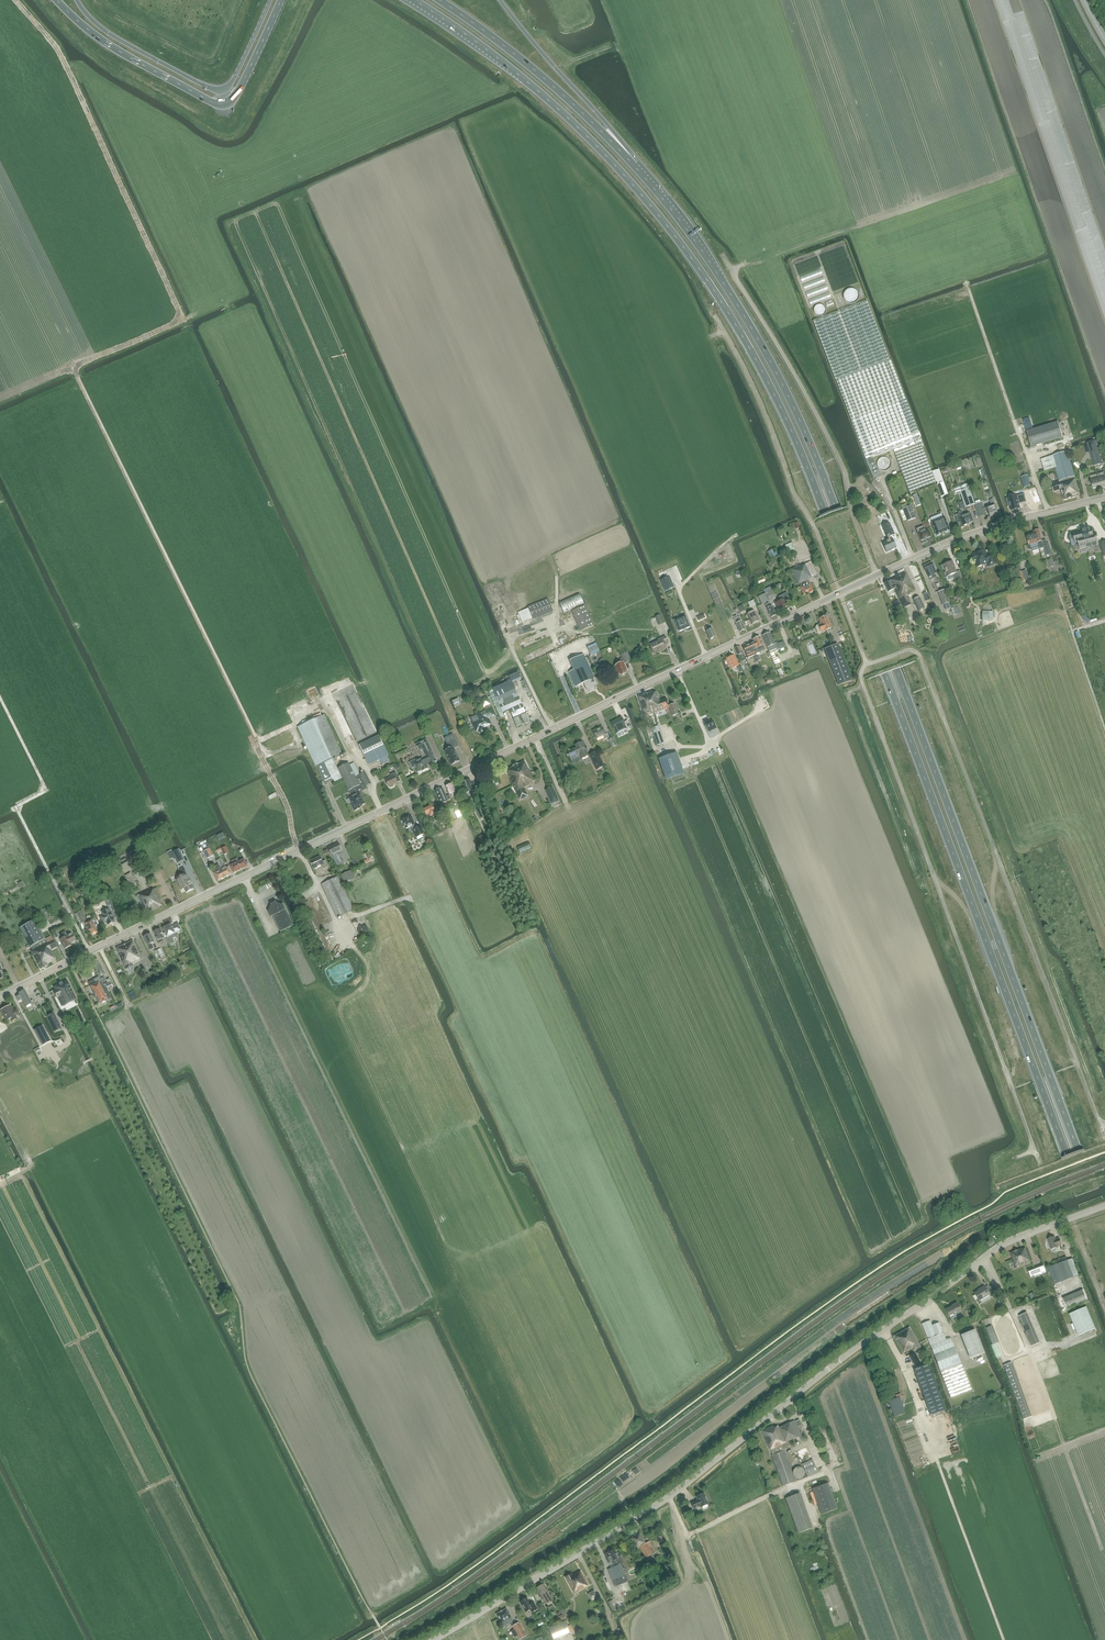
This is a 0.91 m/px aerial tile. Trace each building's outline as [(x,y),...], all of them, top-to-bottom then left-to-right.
[(842,248),(822,256),(824,262),(845,255),(842,248)] [(815,254),(794,262),(796,267),(817,260),(815,254)] [(845,256),(825,264),(827,270),(848,262),(845,256)] [(817,262),(797,270),(799,276),(820,268),(817,262)] [(848,263),(827,271),(830,277),(850,269),(848,263)] [(820,270),(800,278),(802,284),(823,275),(820,270)] [(851,271),(830,279),(832,285),(853,277),(851,271)] [(823,277),(803,285),(805,291),(826,283),(823,277)] [(854,279),(833,287),(835,293),(856,285),(854,279)] [(826,285),(805,293),(807,298),(828,290),(826,285)] [(857,286),(836,294),(838,300),(859,292),(857,286)] [(829,293),(808,301),(811,306),(831,298),(829,293)] [(860,294),(839,302),(841,308),(862,300),(860,294)] [(832,301),(811,309),(814,314),(834,306),(832,301)] [(867,301),(813,321),(814,323),(836,380),(836,381),(851,420),(865,459),(866,460),(893,450),(895,453),(894,453),(909,492),(936,483),(931,472),(921,443),(922,443),(890,360),(889,360),(867,301)] [(1026,430),(1032,428),(1030,418),(1023,420),(1026,430)] [(1063,438),(1058,422),(1027,431),(1031,447),(1063,438)] [(1098,439),(1086,443),(1093,466),(1104,463),(1098,439)] [(1041,459),(1044,471),(1055,468),(1059,482),(1051,485),(1053,492),(1060,490),(1063,501),(1076,497),(1075,495),(1080,494),(1067,451),(1041,459)] [(890,465),(890,464),(890,463),(889,461),(888,460),(888,459),(887,458),(886,458),(884,457),(883,457),(881,457),(880,457),(878,458),(877,459),(877,460),(876,461),(875,463),(875,464),(875,465),(876,467),(876,468),(877,469),(878,470),(879,471),(881,471),(882,471),(884,471),(885,471),(886,470),(887,469),(888,468),(889,467),(890,465)] [(1096,474),(1099,487),(1104,485),(1104,480),(1104,476),(1104,468),(1102,469),(1103,472),(1096,474)] [(938,469),(931,472),(936,483),(936,485),(943,482),(938,469)] [(1093,488),(1099,487),(1096,474),(1089,476),(1093,488)] [(1027,475),(1021,477),(1024,488),(1030,486),(1027,475)] [(943,482),(936,485),(941,497),(947,495),(943,482)] [(969,488),(960,492),(960,494),(963,501),(965,508),(966,507),(967,507),(975,504),(969,488)] [(1006,499),(1008,507),(1008,506),(1010,506),(1010,507),(1011,511),(1020,508),(1019,504),(1018,504),(1026,502),(1024,494),(1023,494),(1024,495),(1006,499)] [(982,502),(975,505),(979,517),(986,515),(985,512),(984,508),(982,502)] [(901,506),(907,521),(915,518),(911,505),(907,507),(906,504),(901,506)] [(986,508),(984,508),(985,512),(987,511),(990,517),(997,514),(995,510),(996,509),(995,504),(986,508)] [(962,526),(968,524),(967,524),(972,522),(970,514),(963,516),(961,511),(958,512),(959,514),(955,515),(957,522),(957,523),(958,527),(959,527),(959,528),(963,527),(962,526)] [(932,525),(936,536),(941,534),(942,534),(945,533),(944,532),(950,530),(944,517),(931,522),(931,523),(932,525)] [(891,537),(894,535),(889,523),(884,525),(889,535),(887,536),(889,540),(882,543),(886,552),(892,550),(892,549),(896,547),(892,538),(892,539),(891,537)] [(924,530),(924,528),(923,526),(916,529),(921,541),(931,537),(928,528),(924,530)] [(1091,529),(1073,533),(1075,543),(1078,542),(1078,543),(1078,544),(1079,544),(1080,549),(1092,545),(1093,551),(1099,549),(1098,544),(1095,534),(1093,535),(1091,529)] [(1035,532),(1034,532),(1034,533),(1036,537),(1035,538),(1036,542),(1037,541),(1039,546),(1038,546),(1039,548),(1039,547),(1039,549),(1046,547),(1044,541),(1042,541),(1039,531),(1038,531),(1038,530),(1035,531),(1035,532)] [(1033,534),(1027,535),(1030,545),(1029,545),(1028,546),(1028,548),(1030,550),(1032,549),(1032,551),(1039,549),(1039,547),(1039,548),(1038,546),(1039,546),(1037,541),(1036,542),(1035,538),(1036,537),(1034,533),(1033,534)] [(796,552),(792,543),(785,546),(789,556),(796,552)] [(973,560),(973,562),(975,561),(977,567),(987,563),(988,566),(996,564),(993,555),(987,557),(985,550),(971,554),(973,560)] [(801,566),(800,565),(791,570),(798,585),(799,584),(800,587),(799,588),(803,595),(808,593),(809,593),(810,593),(811,593),(812,592),(813,591),(809,583),(807,580),(812,578),(811,577),(817,574),(811,561),(801,566)] [(952,561),(942,565),(947,576),(948,580),(953,578),(955,582),(963,579),(959,570),(956,572),(955,572),(953,566),(954,566),(952,561)] [(931,563),(923,566),(930,580),(936,577),(935,574),(936,573),(931,563)] [(1021,572),(1016,574),(1019,583),(1025,581),(1021,572)] [(897,577),(897,578),(906,597),(907,596),(911,594),(910,594),(915,591),(910,580),(909,580),(906,573),(900,576),(897,577)] [(669,577),(661,580),(665,590),(674,587),(669,577)] [(888,581),(886,582),(886,583),(884,584),(888,592),(894,589),(903,608),(911,604),(907,596),(906,597),(897,578),(889,581),(888,581)] [(938,592),(943,605),(944,604),(949,602),(950,602),(945,589),(938,592)] [(772,590),(766,593),(770,601),(776,598),(772,590)] [(758,597),(761,605),(769,601),(765,593),(758,597)] [(783,594),(778,597),(779,601),(775,603),(779,611),(789,606),(783,594)] [(560,604),(564,613),(584,604),(580,595),(560,604)] [(913,600),(918,611),(925,608),(919,597),(913,600)] [(528,607),(533,620),(553,612),(548,599),(528,607)] [(747,602),(750,608),(755,605),(753,599),(747,602)] [(765,606),(771,617),(776,615),(770,603),(765,606)] [(572,612),(581,631),(594,625),(585,606),(572,612)] [(747,615),(752,624),(758,621),(754,611),(747,615)] [(982,611),(982,621),(992,621),(992,611),(982,611)] [(660,615),(655,617),(659,625),(664,623),(660,615)] [(733,620),(739,632),(745,629),(739,617),(737,618),(736,615),(733,617),(734,619),(733,620)] [(674,620),(673,621),(678,631),(678,632),(682,630),(683,630),(685,629),(689,627),(685,616),(684,616),(674,621),(674,620)] [(816,626),(815,628),(817,632),(820,633),(825,631),(824,628),(831,625),(827,616),(826,616),(824,616),(823,617),(823,618),(819,619),(821,624),(818,625),(816,626)] [(911,620),(909,617),(898,622),(900,626),(911,620)] [(706,631),(710,640),(716,637),(712,629),(710,629),(709,626),(705,628),(706,631)] [(770,633),(763,636),(767,646),(768,649),(770,653),(785,647),(783,642),(778,644),(777,643),(775,644),(770,633)] [(663,644),(667,642),(665,637),(658,640),(659,641),(650,645),(654,654),(658,652),(657,651),(665,647),(663,644)] [(755,654),(765,650),(763,645),(759,637),(753,640),(754,642),(751,643),(753,650),(755,654)] [(743,647),(748,658),(753,656),(756,655),(755,654),(753,650),(751,643),(743,647)] [(825,649),(839,686),(852,680),(838,644),(832,646),(825,649)] [(735,648),(738,655),(740,654),(743,661),(746,660),(743,653),(740,646),(735,648)] [(627,652),(620,655),(622,659),(624,664),(624,663),(630,661),(627,654),(627,652)] [(565,673),(561,664),(563,663),(558,653),(550,657),(559,676),(565,673)] [(775,653),(770,655),(774,665),(780,662),(778,657),(776,657),(775,653)] [(574,670),(569,673),(575,687),(583,683),(587,691),(594,688),(593,685),(596,684),(594,678),(584,655),(570,661),(574,670)] [(726,659),(731,669),(739,666),(734,655),(726,659)] [(618,664),(614,666),(618,675),(620,674),(620,676),(621,675),(622,676),(625,675),(625,674),(626,673),(625,672),(627,671),(624,663),(624,664),(622,659),(617,661),(618,664)] [(744,665),(741,666),(742,668),(743,668),(744,671),(746,677),(750,675),(747,669),(746,670),(744,665)] [(511,680),(492,689),(502,712),(509,709),(513,718),(514,719),(513,719),(517,728),(530,722),(526,713),(525,713),(525,712),(511,680)] [(652,692),(638,697),(645,716),(669,707),(669,706),(666,699),(659,701),(656,692),(652,693),(652,692)] [(479,720),(473,723),(476,731),(478,731),(479,732),(481,733),(484,732),(485,730),(484,728),(491,725),(489,719),(495,716),(491,707),(490,704),(487,697),(480,700),(484,707),(486,710),(476,714),(479,720)] [(669,707),(672,716),(678,714),(675,704),(669,706),(669,707)] [(324,715),(297,727),(316,767),(317,766),(326,762),(333,759),(342,754),(324,715)] [(622,730),(627,728),(630,727),(630,726),(628,720),(624,722),(622,717),(617,719),(618,720),(611,723),(614,730),(621,727),(622,730)] [(708,719),(703,721),(708,732),(710,731),(717,728),(713,720),(709,722),(708,719)] [(658,726),(652,728),(657,745),(664,743),(658,726)] [(603,736),(605,739),(609,737),(607,734),(606,734),(602,727),(593,731),(596,739),(603,736)] [(449,749),(444,751),(451,765),(460,761),(454,748),(458,746),(453,734),(444,738),(446,742),(450,740),(452,746),(449,747),(449,749)] [(379,735),(359,745),(369,765),(388,755),(379,735)] [(609,739),(612,747),(617,745),(614,737),(609,739)] [(416,759),(410,762),(412,768),(414,768),(416,773),(422,770),(422,771),(428,768),(427,765),(429,764),(430,765),(437,761),(431,750),(426,739),(416,744),(422,758),(417,761),(416,759)] [(576,747),(567,751),(571,760),(580,756),(581,759),(588,755),(582,742),(575,745),(576,747)] [(590,754),(597,769),(604,766),(596,751),(590,754)] [(659,759),(666,778),(666,779),(684,773),(677,753),(659,759)] [(524,787),(530,784),(529,783),(534,781),(529,769),(528,769),(525,761),(518,764),(516,764),(514,765),(513,767),(506,770),(509,777),(520,800),(528,796),(524,787)] [(326,762),(317,766),(325,783),(333,779),(326,762)] [(349,763),(338,768),(343,780),(350,793),(350,794),(361,789),(362,791),(367,789),(366,787),(360,775),(355,777),(349,763)] [(393,785),(398,783),(401,781),(398,776),(396,771),(390,774),(391,777),(385,779),(389,787),(390,788),(391,788),(393,787),(393,786),(393,785)] [(365,772),(360,775),(366,787),(371,784),(365,772)] [(461,783),(465,793),(474,789),(470,779),(467,781),(466,781),(461,783)] [(452,784),(446,786),(451,798),(457,796),(452,784)] [(329,790),(339,809),(346,805),(337,786),(329,790)] [(545,790),(552,804),(559,801),(553,787),(545,790)] [(441,804),(451,799),(450,795),(446,797),(442,788),(435,791),(441,804)] [(350,804),(354,811),(360,808),(360,807),(362,806),(362,805),(365,803),(360,792),(349,798),(351,803),(350,804)] [(464,814),(466,813),(465,810),(462,803),(452,807),(458,819),(465,816),(464,814)] [(424,810),(423,811),(424,813),(425,813),(426,816),(428,815),(429,818),(432,817),(437,814),(432,805),(429,807),(428,807),(426,807),(426,808),(423,810),(424,810)] [(475,807),(481,819),(486,816),(481,805),(475,807)] [(415,828),(414,824),(415,824),(414,822),(414,821),(413,820),(411,816),(405,818),(402,819),(402,820),(405,828),(411,826),(412,829),(416,838),(425,834),(421,825),(415,828)] [(517,847),(520,853),(531,848),(529,842),(517,847)] [(338,843),(328,848),(336,864),(343,861),(344,861),(339,852),(342,851),(338,843)] [(213,855),(210,848),(205,851),(204,851),(207,858),(211,856),(213,855)] [(184,860),(179,849),(172,853),(178,863),(184,860)] [(311,861),(314,868),(321,865),(323,869),(328,867),(325,860),(322,862),(320,857),(311,861)] [(225,878),(232,874),(228,866),(225,868),(223,864),(224,863),(222,858),(217,861),(220,867),(225,878)] [(241,870),(248,866),(244,859),(238,862),(237,858),(235,859),(241,870)] [(234,873),(241,870),(235,859),(231,861),(233,864),(230,866),(234,873)] [(218,881),(225,878),(220,867),(219,865),(216,866),(217,869),(213,871),(218,881)] [(342,874),(346,882),(352,879),(348,871),(342,874)] [(190,882),(186,874),(176,879),(182,889),(185,888),(187,892),(193,889),(191,885),(192,884),(190,882)] [(353,910),(337,876),(322,884),(337,918),(353,910)] [(138,895),(147,913),(162,906),(154,889),(150,891),(149,890),(138,895)] [(109,899),(105,901),(108,909),(102,912),(103,916),(100,917),(103,923),(106,922),(107,925),(114,922),(110,912),(114,910),(114,911),(115,911),(109,899)] [(268,912),(271,917),(273,916),(280,932),(294,926),(283,904),(282,905),(281,905),(278,903),(277,904),(276,902),(271,904),(271,906),(271,907),(270,910),(270,911),(268,912)] [(77,913),(82,923),(86,921),(81,911),(77,913)] [(46,939),(36,919),(21,927),(31,947),(46,939)] [(97,933),(96,931),(100,929),(95,919),(85,923),(91,936),(97,933)] [(177,936),(175,933),(182,930),(179,923),(172,926),(171,925),(170,925),(170,924),(167,925),(168,926),(163,928),(170,943),(174,942),(173,938),(177,936)] [(164,938),(162,934),(163,934),(160,928),(154,931),(159,943),(163,941),(162,939),(164,938)] [(60,939),(65,949),(71,946),(70,944),(76,941),(72,933),(67,935),(65,931),(61,934),(63,937),(60,939)] [(144,937),(150,950),(154,948),(152,944),(155,943),(150,934),(149,934),(149,933),(147,934),(147,935),(144,937)] [(51,936),(46,939),(31,947),(33,949),(30,951),(40,969),(48,965),(47,964),(52,962),(51,960),(55,958),(51,950),(56,947),(51,936)] [(138,954),(139,954),(133,941),(116,948),(126,970),(133,966),(132,963),(140,960),(138,954)] [(97,960),(91,963),(98,978),(94,980),(95,983),(95,984),(99,982),(100,981),(103,987),(104,986),(105,988),(112,985),(109,979),(104,981),(103,979),(105,978),(103,975),(105,975),(97,960)] [(61,983),(53,987),(54,987),(55,989),(53,990),(59,1002),(61,1001),(63,1006),(68,1003),(76,999),(73,993),(67,980),(61,982),(61,983)] [(94,980),(88,982),(99,1004),(106,1000),(107,1002),(111,1001),(111,1000),(107,992),(108,992),(106,989),(105,988),(104,986),(103,987),(100,981),(99,982),(95,984),(95,983),(94,980)] [(37,1010),(38,1009),(33,1000),(30,1001),(24,990),(18,993),(19,995),(16,997),(18,1001),(22,999),(30,1013),(37,1010)] [(4,1009),(1,1010),(6,1021),(11,1019),(12,1021),(18,1018),(17,1016),(20,1014),(17,1009),(14,1011),(11,1005),(8,1007),(7,1006),(4,1007),(4,1009)] [(53,1013),(47,1016),(50,1023),(55,1032),(61,1029),(60,1029),(56,1020),(53,1013)] [(50,1040),(42,1026),(34,1030),(42,1045),(50,1040)] [(9,1028),(0,1033),(0,1037),(12,1060),(23,1055),(9,1028)] [(22,1054),(24,1059),(31,1057),(29,1051),(22,1054)] [(1048,1239),(1051,1249),(1058,1246),(1062,1245),(1059,1238),(1056,1239),(1055,1237),(1048,1239)] [(1022,1249),(1010,1253),(1015,1267),(1030,1261),(1026,1249),(1022,1250),(1022,1249)] [(1057,1265),(1063,1281),(1074,1277),(1066,1256),(1056,1260),(1057,1265)] [(1021,1280),(1035,1275),(1030,1261),(1016,1266),(1021,1280)] [(1043,1264),(1033,1268),(1036,1276),(1046,1272),(1043,1264)] [(1048,1268),(1055,1285),(1063,1281),(1057,1265),(1048,1268)] [(981,1290),(975,1293),(979,1301),(980,1300),(989,1295),(990,1296),(993,1294),(988,1285),(985,1287),(984,1286),(980,1289),(981,1290)] [(1017,1292),(1019,1299),(1033,1296),(1031,1288),(1017,1292)] [(1088,1301),(1083,1291),(1063,1299),(1068,1310),(1088,1301)] [(946,1309),(949,1316),(957,1312),(957,1314),(962,1312),(957,1303),(952,1305),(953,1306),(946,1309)] [(1086,1307),(1069,1314),(1078,1336),(1096,1329),(1086,1307)] [(1020,1317),(1032,1348),(1040,1344),(1028,1314),(1020,1317)] [(922,1324),(940,1370),(960,1363),(951,1338),(946,1340),(939,1323),(932,1326),(930,1320),(922,1324)] [(990,1326),(986,1328),(992,1345),(997,1343),(991,1327),(990,1326)] [(893,1336),(903,1354),(907,1351),(907,1352),(912,1349),(914,1352),(921,1348),(910,1327),(893,1336)] [(961,1335),(971,1358),(985,1353),(975,1329),(961,1335)] [(1047,1346),(1056,1344),(1052,1331),(1043,1333),(1047,1346)] [(991,1345),(993,1351),(994,1351),(996,1358),(1001,1356),(997,1343),(992,1345),(991,1345)] [(915,1353),(910,1356),(915,1365),(915,1366),(920,1363),(920,1362),(915,1353)] [(960,1363),(940,1370),(951,1398),(972,1390),(960,1363)] [(1010,1363),(1003,1365),(1023,1419),(1029,1417),(1010,1363)] [(914,1369),(930,1415),(945,1410),(928,1364),(914,1369)] [(905,1413),(899,1397),(889,1401),(895,1417),(905,1413)] [(795,1481),(782,1444),(799,1436),(801,1439),(803,1439),(802,1436),(794,1420),(779,1428),(778,1426),(773,1428),(773,1426),(761,1432),(770,1451),(771,1450),(773,1455),(772,1455),(783,1486),(795,1481)] [(833,1448),(828,1450),(831,1460),(837,1459),(833,1448)] [(802,1464),(808,1477),(818,1472),(812,1460),(802,1464)] [(804,1475),(804,1473),(804,1471),(803,1469),(802,1468),(801,1468),(799,1467),(797,1468),(795,1468),(795,1469),(793,1471),(793,1473),(793,1475),(794,1476),(794,1477),(795,1477),(796,1478),(798,1479),(800,1478),(802,1478),(802,1477),(803,1476),(804,1475)] [(828,1483),(812,1489),(821,1515),(837,1509),(828,1483)] [(708,1504),(704,1493),(696,1496),(698,1500),(691,1503),(694,1509),(700,1506),(701,1507),(708,1504)] [(799,1493),(786,1498),(798,1533),(812,1528),(799,1493)] [(633,1544),(635,1549),(640,1547),(646,1558),(656,1552),(649,1541),(645,1543),(644,1540),(640,1532),(630,1538),(633,1544)] [(608,1552),(605,1554),(608,1563),(612,1561),(614,1567),(608,1570),(613,1580),(615,1586),(628,1580),(626,1575),(624,1570),(624,1568),(623,1569),(621,1565),(624,1564),(620,1556),(618,1557),(615,1549),(611,1551),(611,1550),(610,1550),(608,1551),(607,1552),(608,1552)] [(571,1573),(565,1577),(573,1592),(578,1590),(578,1591),(589,1585),(581,1571),(573,1575),(571,1573)] [(537,1588),(545,1603),(553,1599),(544,1584),(537,1588)] [(527,1598),(520,1602),(525,1612),(530,1609),(532,1612),(534,1611),(538,1609),(534,1603),(531,1604),(527,1598)] [(613,1600),(608,1602),(612,1611),(617,1609),(613,1600)] [(506,1608),(496,1614),(501,1622),(503,1627),(512,1622),(513,1620),(511,1617),(506,1608)] [(549,1628),(554,1639),(570,1633),(565,1621),(549,1628)] [(519,1622),(512,1626),(520,1639),(527,1636),(523,1630),(520,1624),(519,1622)]
